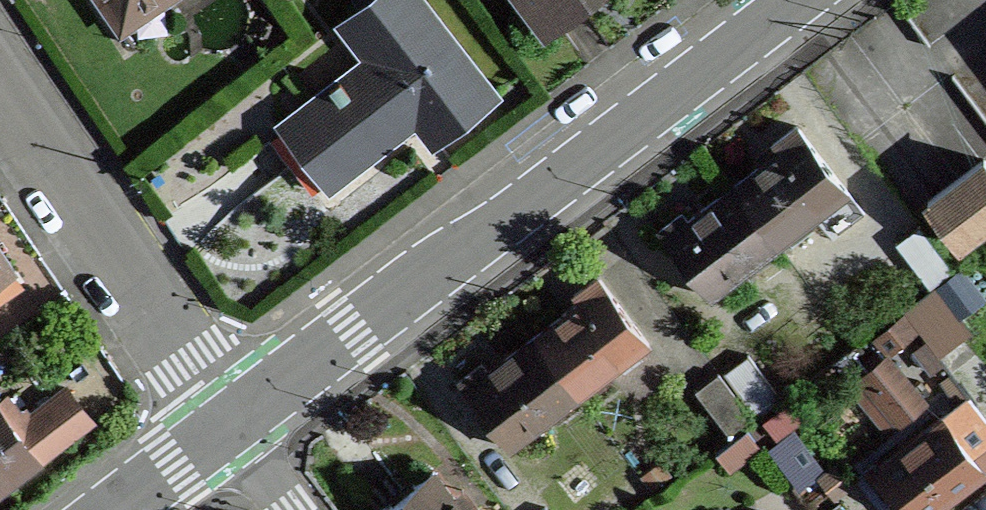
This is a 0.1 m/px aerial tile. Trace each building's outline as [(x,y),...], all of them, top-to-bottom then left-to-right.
[(113,18),(132,44),(135,42),(124,26),(117,16),(139,0),(102,0),(113,18)] [(124,26),(162,0),(139,0),(117,16),(124,26)] [(388,135),(415,114),(435,140),(461,120),(491,97),(417,0),(370,0),(352,14),(387,61),(350,88),(388,135)] [(546,24),(578,0),(528,0),(546,24)] [(329,85),(333,90),(343,82),(339,77),(329,85)] [(350,88),(344,81),(343,82),(333,90),(283,128),(327,183),(388,135),(350,88)] [(763,161),(732,185),(778,243),(847,190),(796,124),(773,142),(778,150),(763,161)] [(778,243),(732,185),(708,204),(687,220),(681,211),(658,229),(709,296),(778,243)] [(952,268),(919,225),(895,243),(928,286),(952,268)] [(12,273),(15,270),(0,248),(0,281),(12,273)] [(12,273),(0,281),(0,290),(2,294),(18,283),(12,273)] [(563,313),(534,335),(578,394),(648,341),(597,275),(574,293),(580,300),(563,313)] [(578,394),(534,335),(509,354),(488,370),(481,361),(457,379),(509,447),(578,394)] [(747,353),(723,371),(755,416),(780,398),(747,353)] [(754,419),(718,371),(694,389),(730,437),(754,419)] [(15,426),(40,458),(91,419),(67,387),(25,419),(15,426)] [(941,417),(971,456),(985,444),(985,420),(968,397),(941,417)] [(0,405),(0,406),(15,426),(25,419),(9,398),(0,405)] [(19,474),(40,458),(15,426),(0,406),(0,488),(19,474)] [(911,509),(934,509),(957,492),(983,472),(971,456),(941,417),(877,466),(911,509)] [(452,495),(433,469),(405,489),(377,509),(463,509),(452,495)] [(452,495),(463,509),(471,509),(475,507),(462,488),(452,495)]
